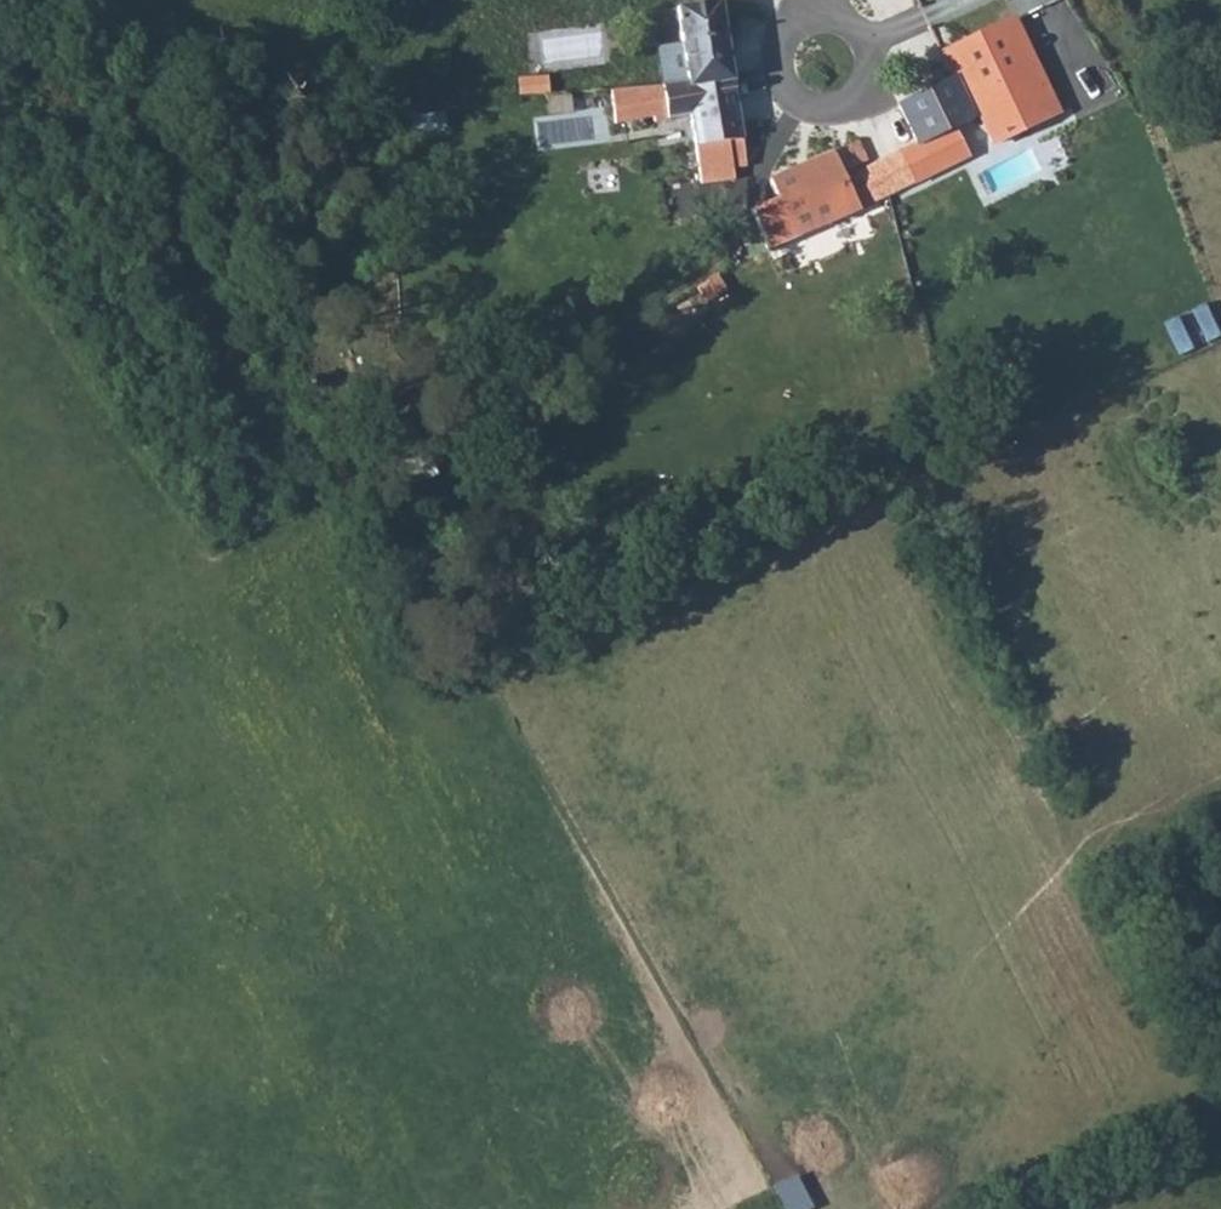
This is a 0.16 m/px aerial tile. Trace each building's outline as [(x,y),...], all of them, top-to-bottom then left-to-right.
[(690,92),(734,86),(722,3),(707,5),(677,9),(682,45),(657,48),(662,84),(688,81),(690,92)] [(871,167),(885,195),(972,154),(970,150),(991,141),(995,149),(1061,118),(1015,22),(942,56),(952,78),(898,104),(918,145),(871,167)] [(549,78),(519,80),(520,96),(550,94),(549,78)] [(688,81),(662,84),(613,91),(618,127),(693,116),(703,185),(735,181),(733,169),(745,167),(734,86),(690,92),(688,81)] [(885,195),(871,167),(846,179),(843,173),(869,161),(859,140),(771,182),(778,197),(752,209),(771,248),(796,236),(797,237),(885,195)] [(719,278),(698,290),(706,303),(727,291),(719,278)]
